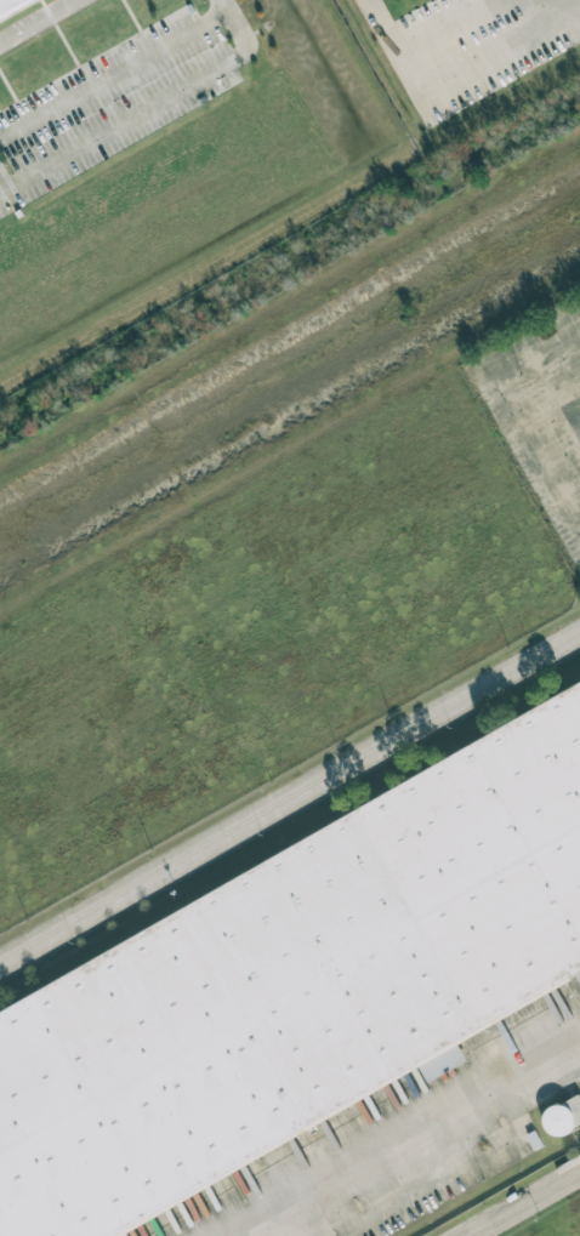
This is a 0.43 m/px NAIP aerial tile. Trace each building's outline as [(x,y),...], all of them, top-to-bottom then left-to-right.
[(36,0),(0,0),(0,20),(36,0)] [(0,1016),(579,686),(579,977),(125,1235),(0,1235),(0,1016)] [(579,1125),(579,1095),(540,1112),(552,1137),(579,1125)]
